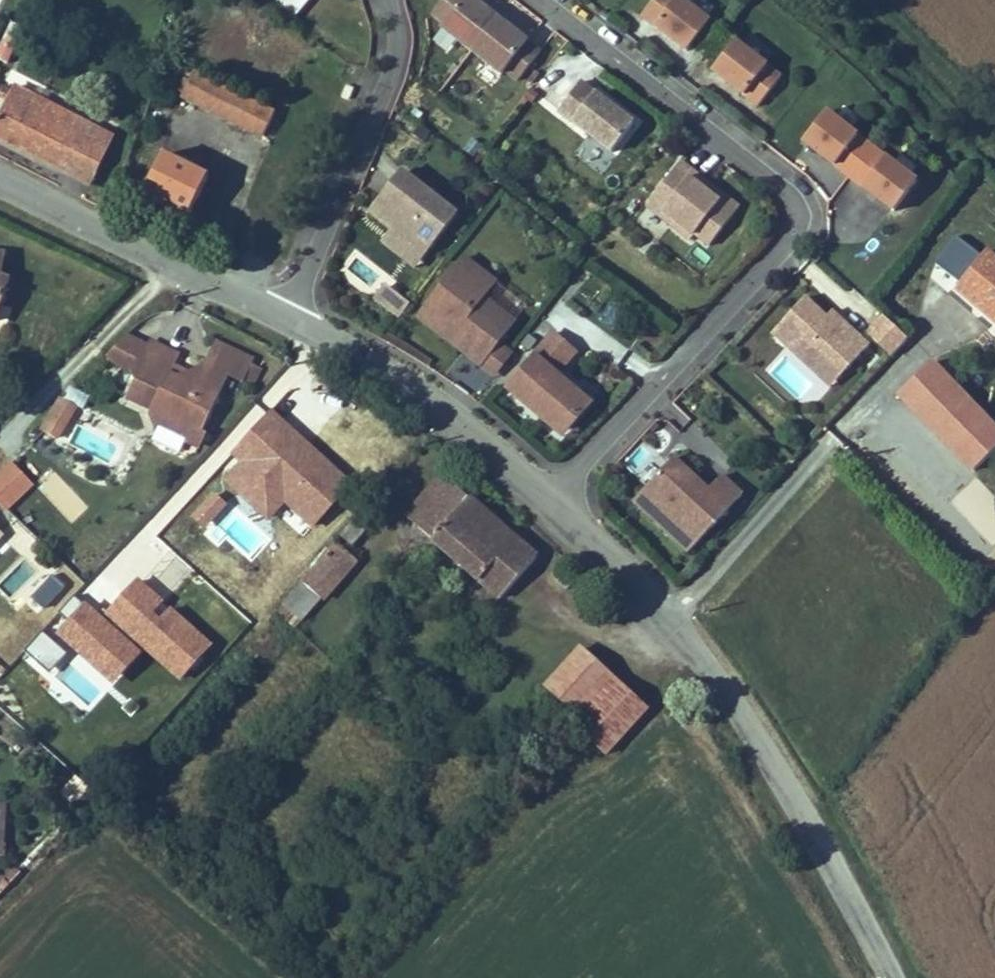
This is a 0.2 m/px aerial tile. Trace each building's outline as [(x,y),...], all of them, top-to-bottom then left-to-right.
[(297,17),(309,0),(278,0),(276,3),(297,17)] [(448,29),(447,31),(514,85),(543,48),(483,0),(439,0),(428,13),(448,29)] [(711,12),(692,0),(649,0),(639,17),(689,48),(711,12)] [(24,25),(8,20),(0,44),(0,61),(11,64),(24,25)] [(709,66),(758,106),(785,73),(736,34),(709,66)] [(19,73),(0,106),(0,120),(86,168),(111,125),(19,73)] [(582,79),(561,106),(615,148),(636,122),(582,79)] [(222,109),(232,86),(218,80),(207,103),(222,109)] [(275,132),(285,109),(232,86),(222,109),(275,132)] [(825,106),(800,142),(895,209),(920,173),(825,106)] [(298,159),(314,121),(311,119),(295,157),(298,159)] [(134,138),(111,125),(86,168),(110,182),(134,138)] [(585,141),(577,155),(598,166),(605,152),(585,141)] [(232,177),(190,155),(168,196),(211,219),(232,177)] [(706,186),(680,165),(650,204),(674,223),(670,229),(689,243),(694,237),(708,249),(738,211),(723,200),(718,205),(701,192),(706,186)] [(461,218),(403,174),(367,220),(389,237),(380,248),(415,275),(461,218)] [(723,200),(706,186),(701,192),(718,205),(723,200)] [(674,223),(650,204),(646,209),(670,229),(674,223)] [(21,320),(27,302),(32,303),(36,288),(33,287),(37,277),(31,275),(32,254),(7,250),(5,258),(0,257),(0,313),(21,320)] [(534,310),(465,258),(416,322),(497,383),(517,357),(503,348),(534,310)] [(401,316),(411,297),(382,282),(372,301),(401,316)] [(843,315),(810,350),(824,363),(828,360),(855,386),(863,378),(878,392),(905,364),(876,336),(871,341),(843,315)] [(923,337),(906,353),(927,376),(944,360),(923,337)] [(252,338),(240,368),(216,375),(205,371),(175,359),(171,369),(173,381),(167,396),(193,407),(190,414),(195,423),(225,435),(231,423),(242,427),(267,372),(283,378),(292,355),(252,338)] [(184,338),(175,359),(205,371),(214,351),(184,338)] [(581,345),(534,399),(584,442),(611,410),(583,386),(602,364),(581,345)] [(946,395),(925,414),(994,494),(994,415),(963,379),(946,395)] [(40,427),(59,439),(78,407),(60,395),(40,427)] [(268,516),(285,498),(313,524),(350,484),(272,412),(234,452),(246,462),(229,480),(268,516)] [(706,559),(764,508),(745,487),(725,505),(718,498),(720,488),(699,465),(656,504),(706,559)] [(566,562),(470,474),(434,513),(528,602),(566,562)] [(33,536),(0,506),(0,571),(33,536)] [(413,523),(401,511),(373,541),(385,552),(413,523)] [(298,630),(358,558),(335,539),(274,610),(298,630)] [(31,594),(43,608),(67,588),(55,573),(31,594)] [(649,683),(612,649),(577,690),(610,720),(604,727),(609,730),(649,683)] [(677,709),(649,683),(609,730),(635,755),(677,709)] [(0,802),(0,874),(19,875),(20,854),(12,853),(13,833),(15,802),(0,802)] [(12,853),(20,854),(22,833),(13,833),(12,853)]
